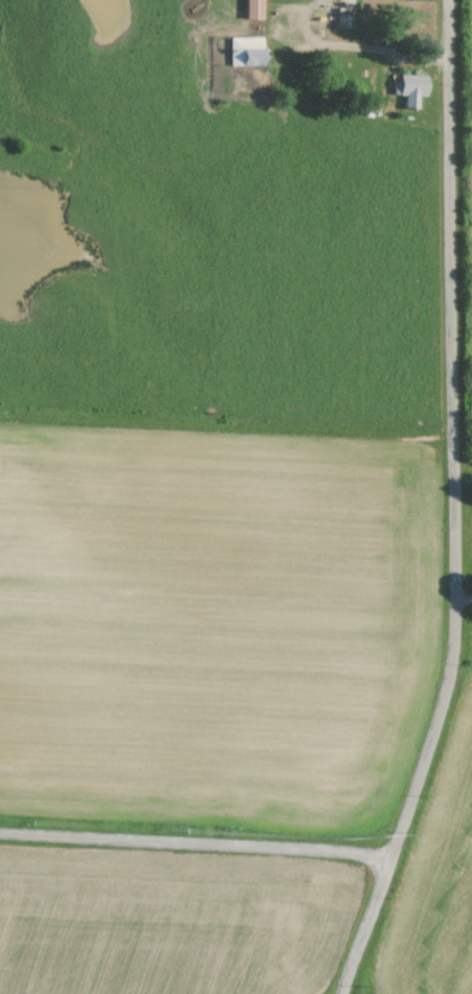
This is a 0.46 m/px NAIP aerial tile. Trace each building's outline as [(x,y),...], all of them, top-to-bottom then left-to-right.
[(259,18),(259,0),(242,0),(241,18),(259,18)] [(228,37),(228,65),(260,64),(259,36),(228,37)] [(401,107),(415,107),(416,95),(422,95),(423,74),(396,73),(396,82),(392,81),(391,92),(401,92),(401,107)]
